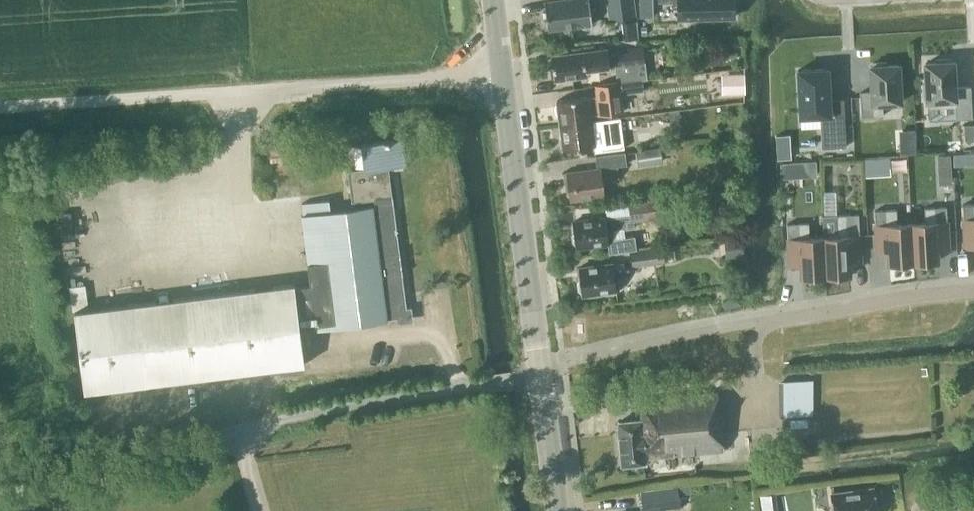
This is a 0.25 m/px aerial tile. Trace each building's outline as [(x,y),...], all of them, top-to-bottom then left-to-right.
[(548,31),(592,25),(589,0),(559,0),(544,2),(548,31)] [(611,20),(636,17),(633,0),(609,0),(611,20)] [(661,3),(677,2),(678,18),(734,17),(733,0),(661,0),(661,3)] [(631,64),(629,52),(607,55),(606,49),(551,56),(554,81),(586,77),(585,71),(614,67),(616,83),(640,80),(646,79),(644,62),(631,64)] [(971,86),(967,86),(955,87),(953,61),(951,61),(951,58),(937,59),(937,62),(925,63),(926,84),(923,84),(924,98),(927,98),(928,108),(955,106),(956,119),(972,118),(971,86)] [(872,66),(870,66),(871,92),(859,93),(861,117),(883,115),(882,103),(900,102),(898,65),(886,65),(886,62),(872,63),(872,66)] [(827,68),(798,70),(800,117),(800,129),(821,129),(822,148),(846,146),(843,99),(829,100),(827,68)] [(744,74),(733,74),(733,94),(745,93),(744,74)] [(642,91),(640,80),(616,83),(595,85),(596,96),(588,97),(588,96),(557,100),(560,125),(591,121),(590,115),(598,114),(598,115),(622,112),(620,94),(642,91)] [(671,133),(682,131),(679,110),(669,111),(671,133)] [(560,125),(563,150),(594,146),(594,152),(624,149),(620,118),(591,122),(591,121),(560,125)] [(903,148),(919,148),(918,124),(902,124),(903,148)] [(964,125),(964,142),(973,141),(973,124),(964,125)] [(301,199),(301,203),(303,215),(301,215),(310,285),(294,287),(294,283),(73,314),(84,395),(304,365),(299,327),(315,325),(316,329),(386,320),(386,319),(406,317),(388,168),(406,165),(403,139),(360,144),(363,169),(348,171),(351,201),(374,199),(375,207),(372,207),(371,206),(330,212),(328,196),(301,199)] [(662,163),(661,147),(636,151),(638,166),(662,163)] [(282,161),(281,148),(268,149),(270,162),(282,161)] [(617,166),(626,165),(624,152),(595,156),(597,168),(565,172),(569,200),(604,196),(602,180),(618,177),(617,166)] [(954,166),(967,165),(966,153),(953,154),(954,166)] [(951,154),(937,155),(938,173),(951,173),(951,154)] [(878,158),(864,159),(865,177),(878,176),(878,158)] [(816,161),(802,162),(803,177),(817,177),(816,161)] [(631,221),(665,216),(663,198),(629,203),(631,221)] [(962,218),(963,233),(964,247),(973,247),(973,204),(962,204),(963,218),(962,218)] [(948,220),(947,220),(946,207),(924,208),(925,222),(909,222),(911,264),(939,262),(938,250),(950,250),(948,220)] [(909,222),(897,223),(896,209),(874,210),(875,224),(874,224),(875,254),(887,253),(887,265),(911,264),(909,222)] [(824,216),(822,216),(823,237),(825,276),(835,275),(835,279),(847,278),(847,275),(850,274),(849,264),(861,263),(860,244),(858,214),(836,215),(824,216)] [(612,230),(624,229),(622,216),(605,218),(572,222),(575,248),(607,243),(609,253),(636,250),(634,236),(613,239),(612,230)] [(809,222),(787,224),(788,248),(789,267),(801,267),(802,277),(804,277),(804,280),(816,280),(816,276),(825,276),(823,237),(809,237),(809,222)] [(744,257),(742,237),(724,238),(725,258),(744,257)] [(631,266),(664,261),(662,247),(630,251),(631,266)] [(614,277),(625,276),(623,262),(612,263),(578,267),(581,295),(616,291),(614,277)] [(734,286),(746,285),(745,270),(733,270),(734,286)] [(816,409),(815,373),(785,373),(786,410),(816,409)] [(645,458),(724,451),(718,392),(639,400),(641,420),(619,421),(618,421),(617,423),(621,464),(621,465),(622,466),(646,463),(645,458)] [(690,484),(641,490),(643,510),(645,510),(680,507),(679,494),(690,493),(690,484)] [(873,488),(831,493),(833,510),(876,510),(873,488)] [(759,510),(775,508),(773,491),(756,493),(759,510)]
